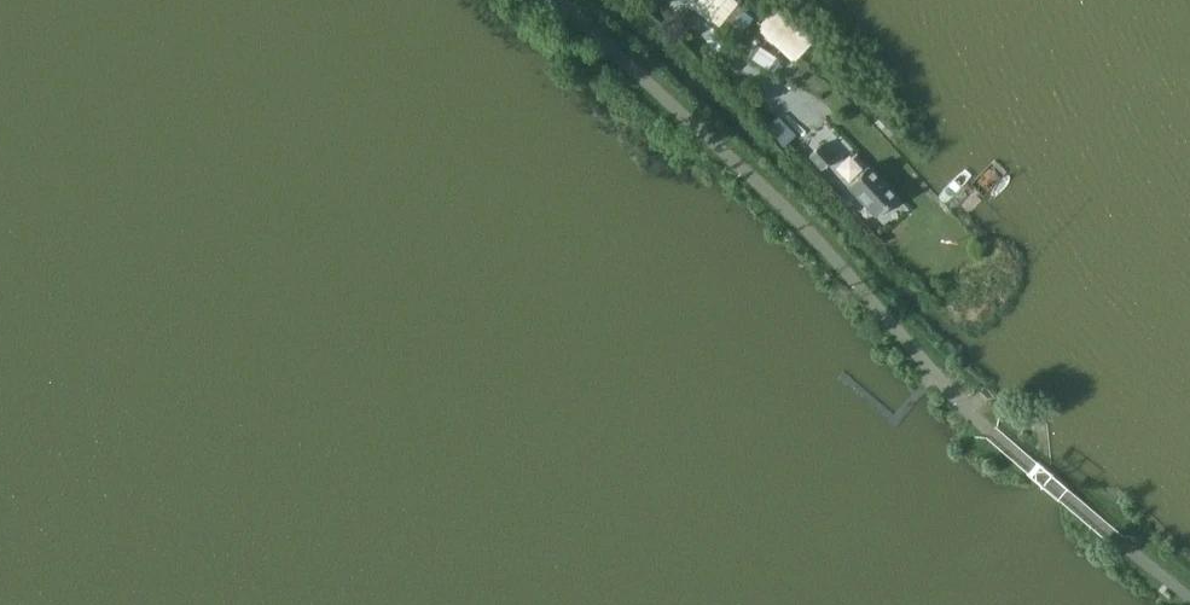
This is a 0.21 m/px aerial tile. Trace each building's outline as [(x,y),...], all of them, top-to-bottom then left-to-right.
[(730,11),(749,21),(755,8),(739,0),(736,0),(730,11)] [(774,5),(763,17),(801,54),(812,42),(774,5)] [(826,139),(811,152),(823,165),(838,153),(826,139)] [(869,165),(848,184),(877,216),(898,197),(869,165)]
